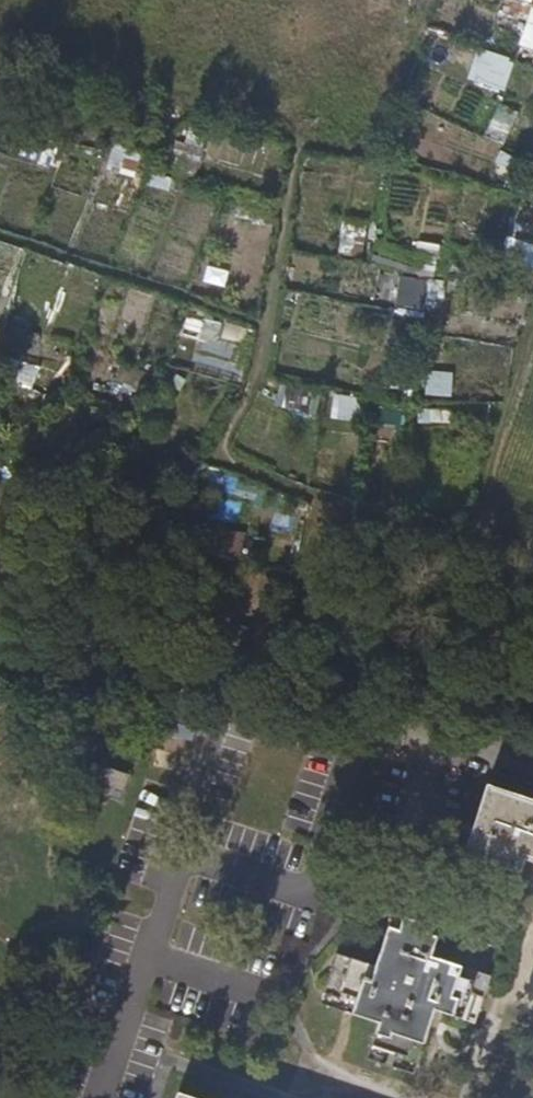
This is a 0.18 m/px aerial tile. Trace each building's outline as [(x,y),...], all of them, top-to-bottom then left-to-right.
[(503,146),(515,112),(497,106),(485,140),(503,146)] [(33,389),(38,368),(0,359),(0,381),(33,389)] [(450,395),(451,376),(428,375),(427,394),(450,395)] [(330,419),(363,424),(366,401),(333,396),(330,419)] [(221,532),(220,554),(240,555),(242,534),(221,532)] [(131,779),(95,767),(86,797),(90,798),(89,802),(97,805),(100,800),(122,806),(131,779)] [(485,859),(532,875),(532,803),(506,795),(485,859)] [(98,816),(87,812),(86,817),(96,821),(98,816)] [(515,890),(495,883),(489,902),(509,908),(515,890)] [(442,920),(396,905),(375,972),(333,958),(315,1008),(373,1028),(362,1062),(413,1079),(435,1016),(473,1029),(490,982),(430,961),(442,920)]
